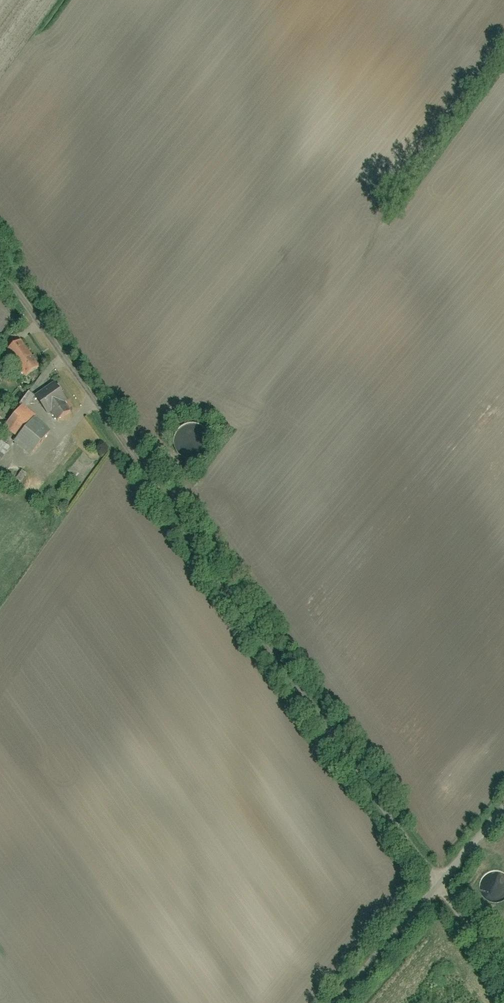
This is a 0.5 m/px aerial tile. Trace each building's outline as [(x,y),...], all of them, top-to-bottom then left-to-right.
[(39,367),(21,342),(10,350),(28,375),(39,367)] [(55,380),(35,394),(48,413),(52,410),(57,418),(70,409),(65,401),(68,399),(55,380)] [(23,437),(41,416),(27,404),(9,425),(23,437)] [(20,441),(35,454),(56,429),(41,416),(23,437),(20,441)] [(0,437),(0,466),(14,446),(0,437)] [(24,481),(29,474),(23,470),(18,478),(24,481)] [(21,487),(24,481),(7,471),(3,477),(21,487)]
